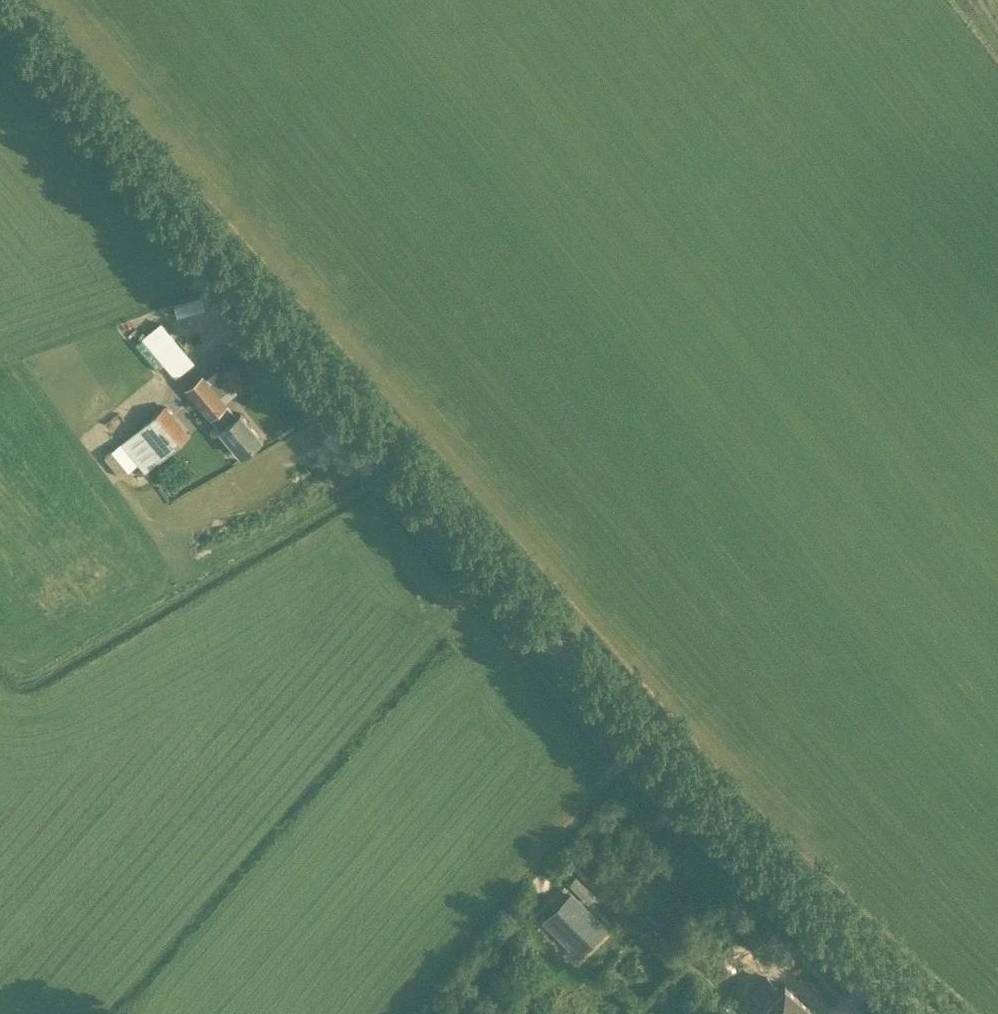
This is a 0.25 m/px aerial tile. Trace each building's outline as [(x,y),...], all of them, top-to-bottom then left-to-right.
[(137,335),(172,376),(191,360),(156,319),(137,335)] [(240,412),(236,415),(202,375),(185,389),(220,429),(219,430),(240,456),(261,438),(240,412)] [(145,473),(190,434),(165,405),(120,443),(121,444),(106,456),(122,474),(136,462),(145,473)] [(602,926),(569,894),(545,919),(578,951),(602,926)] [(784,984),(761,1011),(765,1013),(819,1013),(784,984)]
